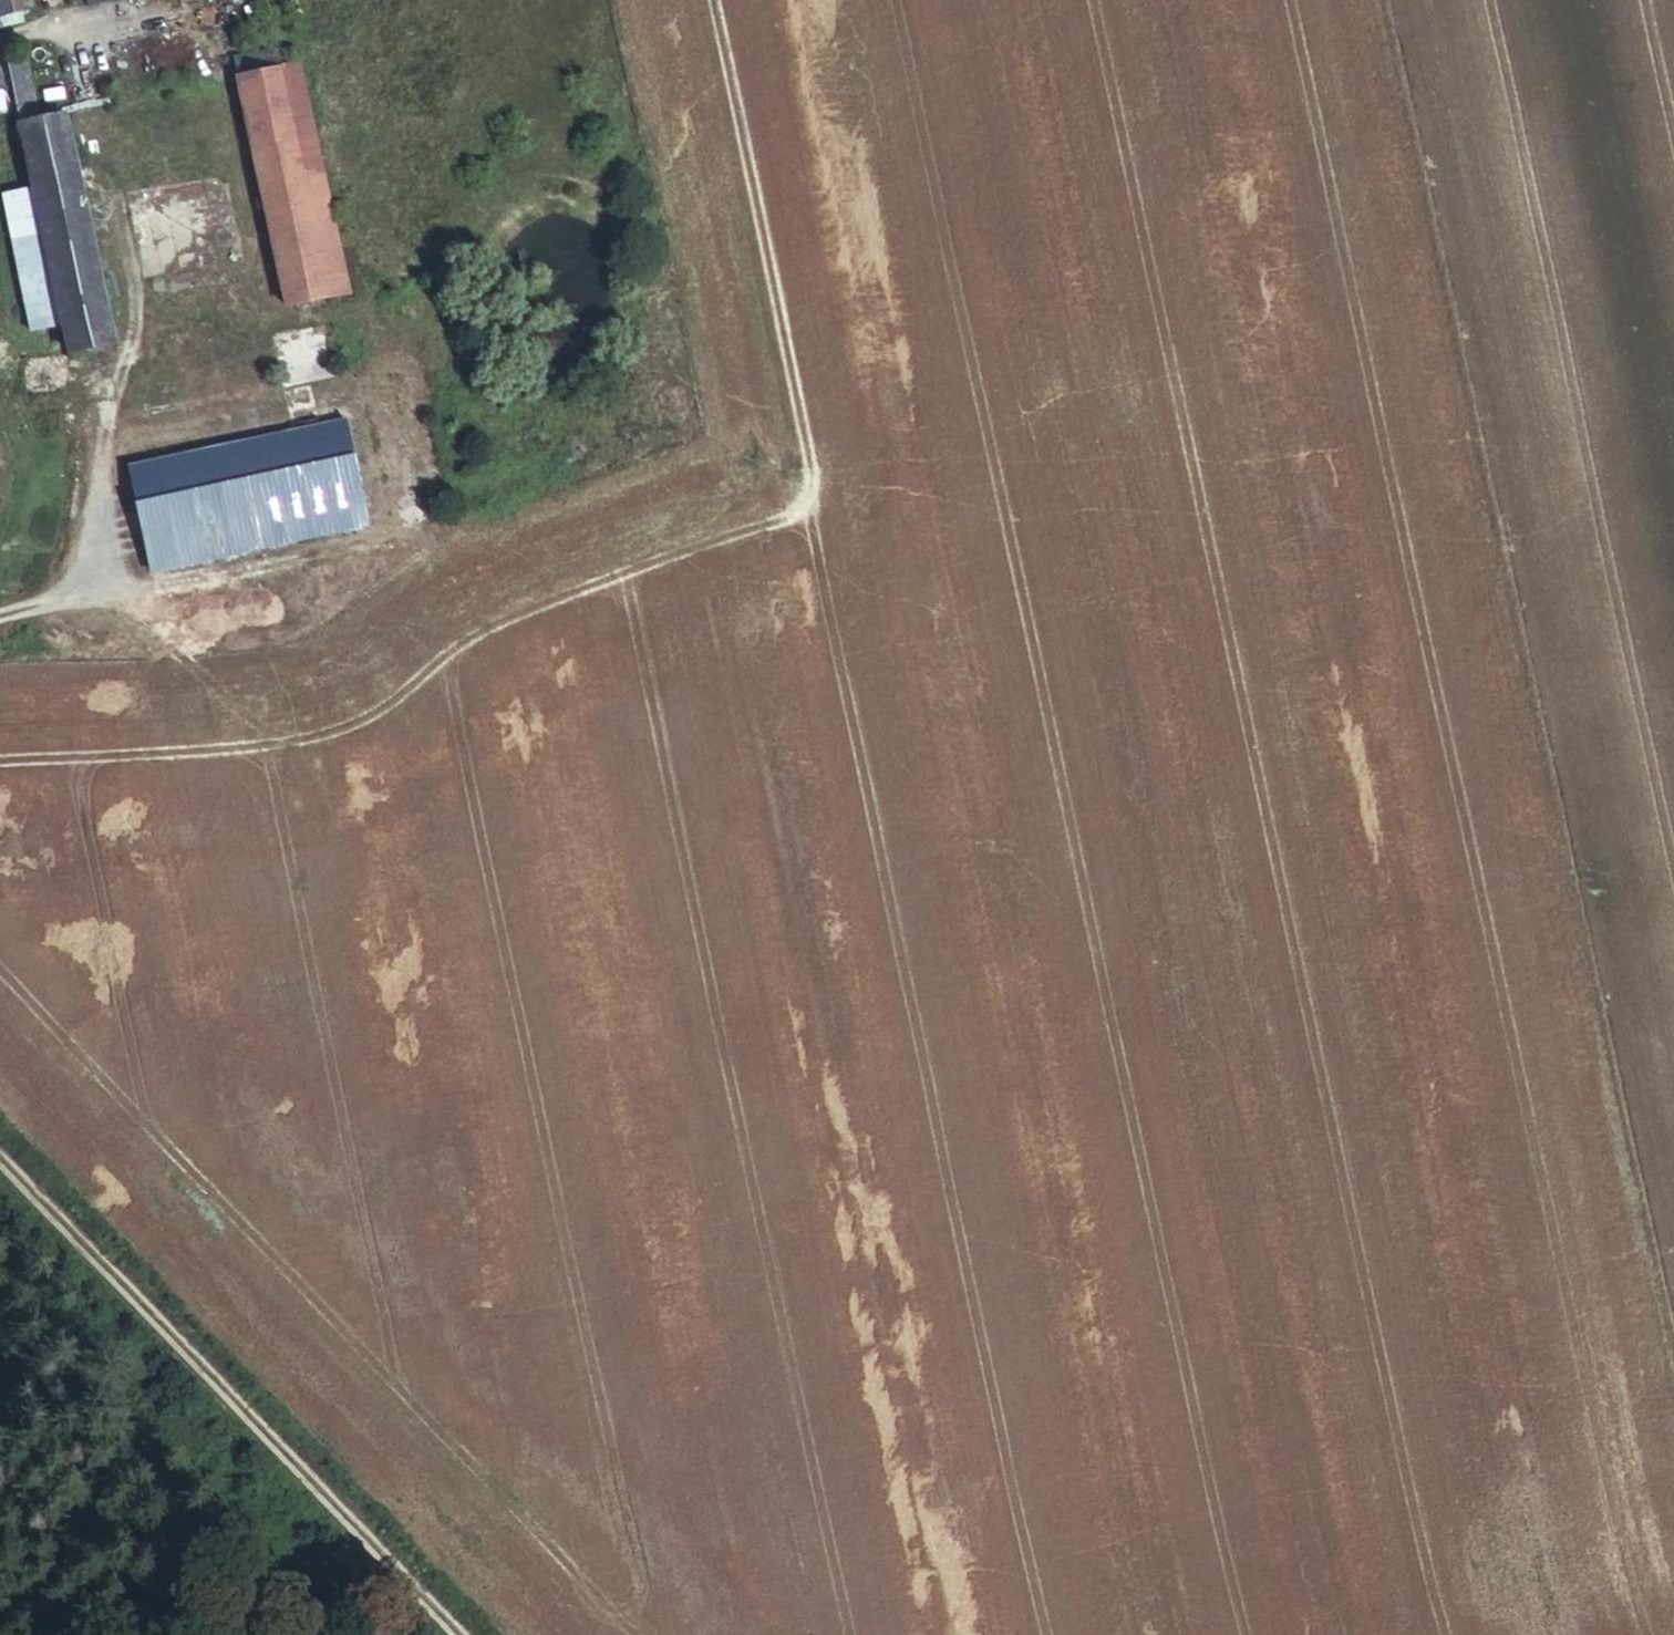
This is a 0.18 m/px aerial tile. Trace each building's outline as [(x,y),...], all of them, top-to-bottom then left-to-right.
[(33,0),(0,0),(0,6),(5,30),(38,23),(33,0)] [(360,295),(314,82),(305,46),(310,41),(263,50),(293,169),(324,302),(360,295)] [(62,130),(81,126),(68,67),(49,71),(62,130)] [(78,200),(120,191),(104,121),(81,126),(62,130),(78,200)] [(78,200),(111,348),(154,339),(120,191),(78,200)] [(161,412),(173,464),(354,426),(342,371),(161,412)] [(196,569),(411,523),(389,418),(354,426),(173,464),(196,569)]
